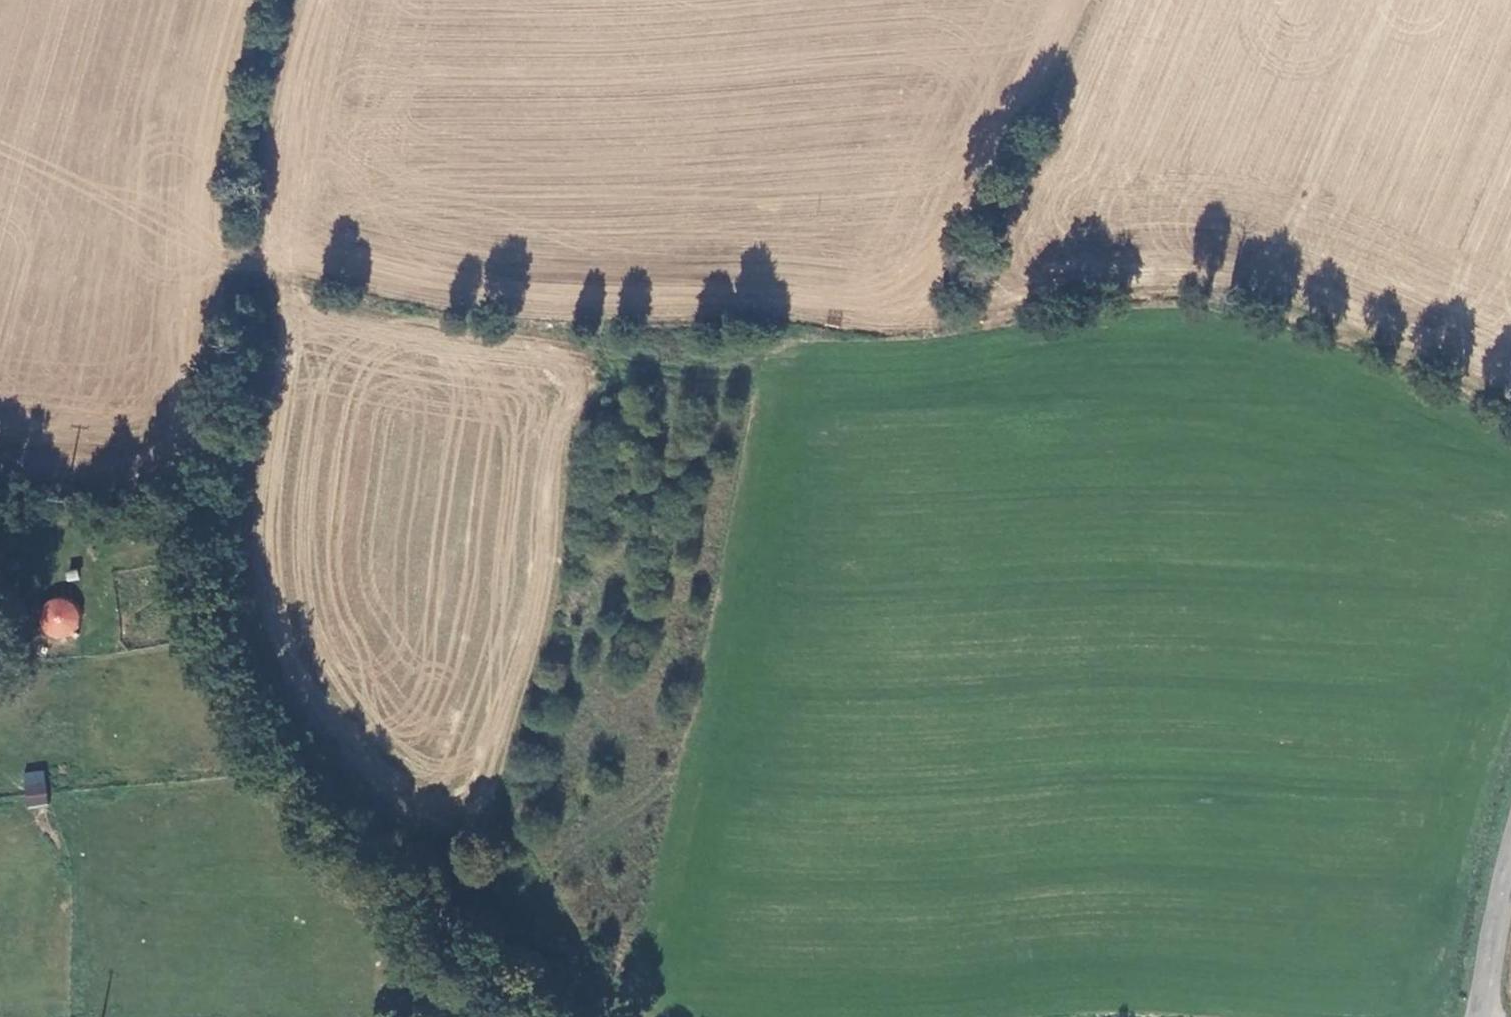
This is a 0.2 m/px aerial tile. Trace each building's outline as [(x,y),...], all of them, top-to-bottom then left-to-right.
[(78,636),(77,600),(40,602),(41,637),(78,636)] [(22,773),(27,807),(48,804),(43,770),(22,773)]
